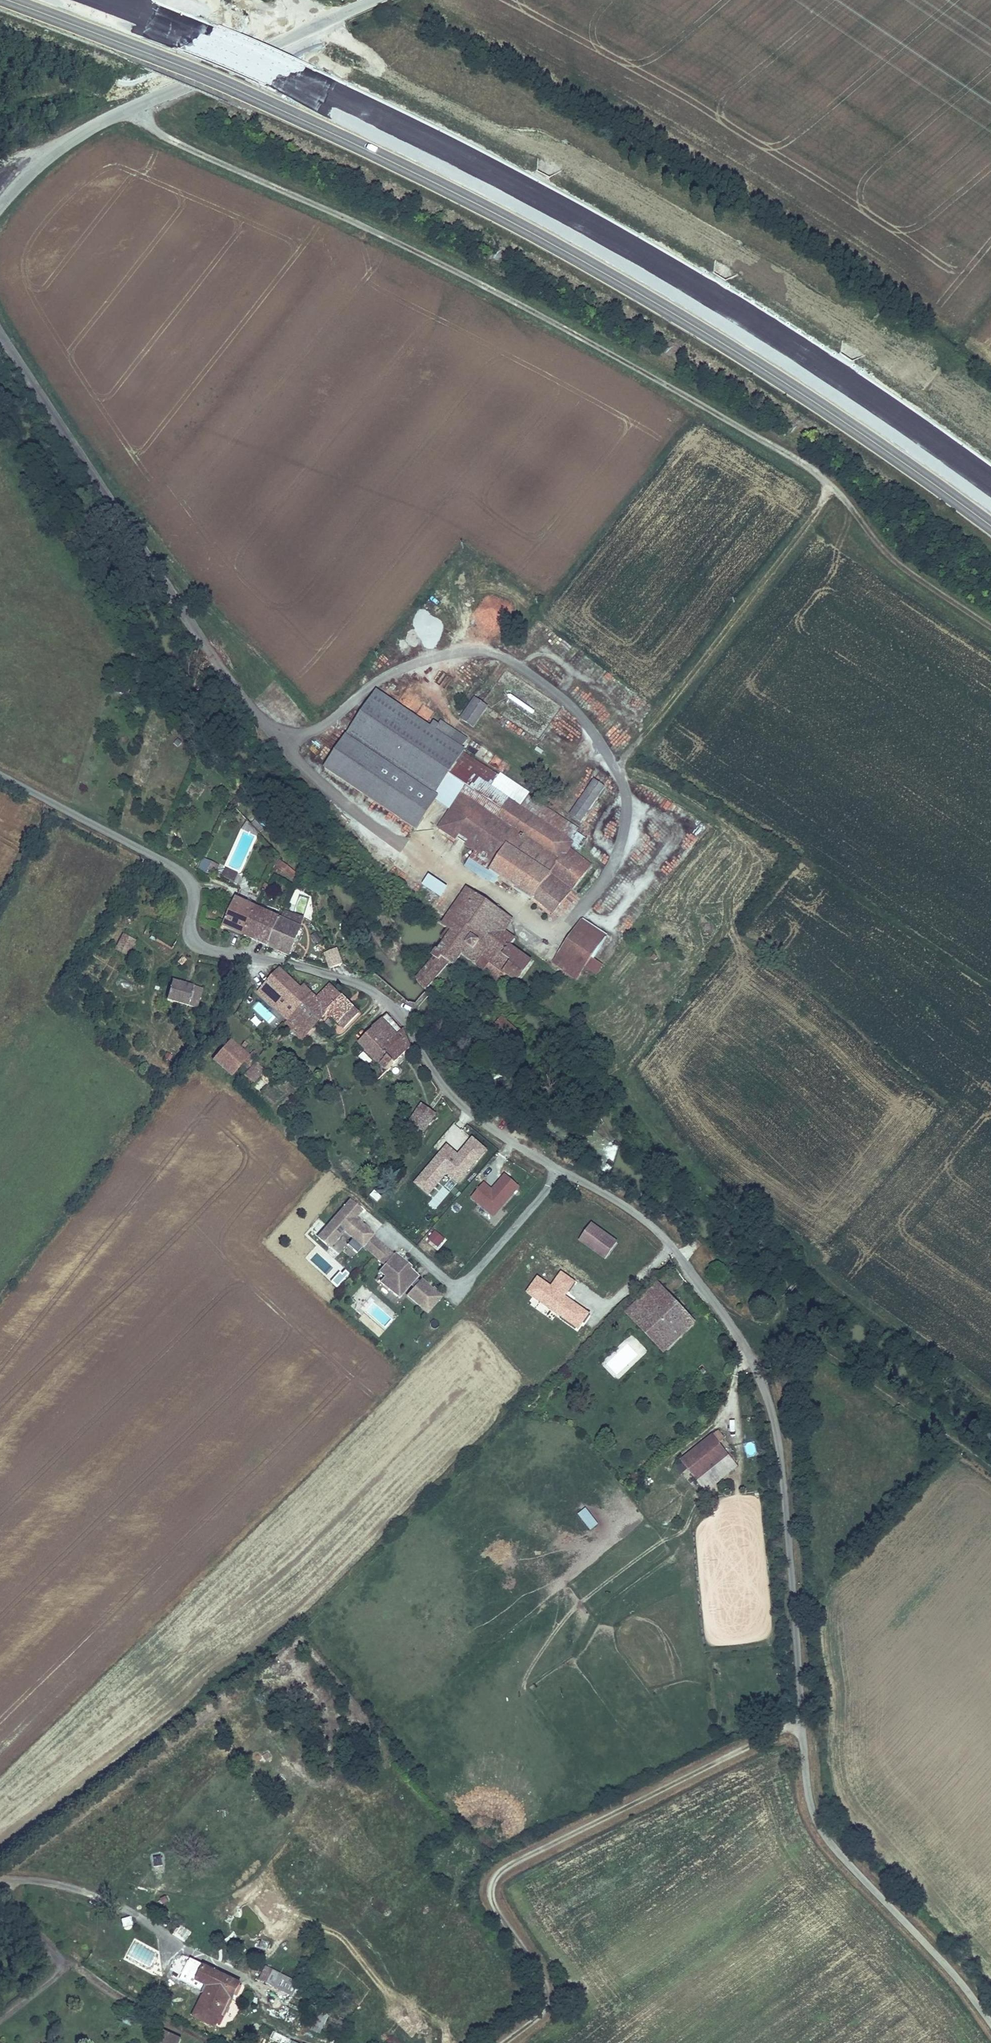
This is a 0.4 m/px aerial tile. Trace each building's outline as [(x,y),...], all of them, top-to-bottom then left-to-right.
[(591,674),(594,662),(579,658),(576,670),(591,674)] [(126,668),(123,662),(116,666),(120,672),(126,668)] [(267,696),(279,685),(275,679),(262,690),(267,696)] [(126,694),(128,685),(119,682),(117,692),(126,694)] [(498,777),(463,753),(465,751),(461,748),(467,740),(442,722),(439,725),(434,722),(431,727),(377,691),(325,768),(416,830),(437,798),(453,809),(440,828),(475,852),(465,866),(476,874),(487,877),(490,872),(533,900),(534,898),(553,913),(571,890),(549,873),(551,870),(573,887),(590,865),(572,852),(575,847),(579,850),(587,839),(577,833),(579,830),(527,795),(529,793),(501,774),(498,777)] [(473,728),(487,707),(475,698),(461,719),(473,728)] [(580,822),(604,787),(594,780),(570,815),(580,822)] [(208,871),(212,862),(205,860),(201,868),(208,871)] [(214,874),(218,865),(212,862),(208,871),(214,874)] [(295,873),(281,862),(277,867),(291,878),(295,873)] [(234,883),(237,876),(225,870),(222,877),(234,883)] [(444,891),(428,880),(425,885),(440,896),(444,891)] [(487,938),(503,914),(503,912),(468,889),(443,927),(448,930),(441,940),(445,944),(436,959),(417,981),(425,990),(449,965),(454,969),(462,955),(475,965),(482,956),(517,982),(531,962),(510,947),(516,940),(504,931),(496,944),(487,938)] [(299,895),(293,913),(303,916),(310,898),(299,895)] [(243,936),(255,908),(235,900),(223,927),(243,936)] [(268,947),(279,920),(278,919),(255,908),(243,936),(268,947)] [(298,928),(302,919),(285,912),(285,913),(282,921),(298,928)] [(496,944),(504,931),(513,919),(503,912),(503,914),(487,938),(496,944)] [(289,956),(301,930),(298,928),(282,921),(279,920),(268,947),(289,956)] [(591,959),(606,937),(583,922),(554,964),(577,980),(586,967),(591,959)] [(675,937),(674,925),(662,925),(663,938),(675,937)] [(126,956),(134,941),(124,935),(116,950),(126,956)] [(596,974),(602,966),(591,959),(586,967),(596,974)] [(325,970),(333,969),(330,960),(322,962),(325,970)] [(289,1021),(313,996),(303,986),(300,989),(279,970),(258,992),(289,1021)] [(197,1008),(202,990),(172,981),(166,1001),(187,1007),(187,1005),(197,1008)] [(313,1028),(328,1013),(344,1029),(359,1015),(331,986),(316,1000),(313,996),(289,1021),(286,1025),(302,1040),(306,1036),(298,1027),(305,1020),(313,1028)] [(382,1053),(402,1032),(387,1016),(372,1029),(373,1030),(359,1043),(387,1072),(393,1065),(382,1053)] [(313,1028),(305,1020),(298,1027),(306,1036),(313,1028)] [(393,1065),(409,1048),(402,1032),(382,1053),(393,1065)] [(246,1060),(248,1058),(229,1041),(213,1060),(232,1077),(246,1060)] [(252,1065),(259,1057),(253,1052),(248,1058),(246,1060),(252,1065)] [(247,1078),(257,1066),(255,1063),(244,1075),(247,1078)] [(254,1084),(265,1072),(257,1066),(247,1078),(254,1084)] [(420,1136),(435,1115),(422,1106),(407,1127),(420,1136)] [(465,1130),(470,1141),(478,1137),(474,1126),(465,1130)] [(485,1151),(472,1140),(466,1147),(479,1158),(485,1151)] [(437,1164),(448,1151),(445,1149),(434,1162),(437,1164)] [(457,1184),(469,1170),(448,1151),(437,1164),(434,1162),(416,1183),(428,1193),(445,1173),(457,1184)] [(493,1219),(521,1190),(505,1175),(491,1190),(484,1183),(470,1198),(493,1219)] [(381,1197),(374,1191),(370,1196),(377,1202),(381,1197)] [(408,1270),(409,1268),(394,1255),(393,1256),(371,1236),(372,1236),(367,1232),(368,1231),(359,1222),(360,1221),(356,1217),(361,1212),(350,1202),(317,1238),(329,1248),(343,1231),(352,1239),(346,1245),(356,1254),(362,1247),(384,1267),(382,1269),(388,1274),(380,1283),(388,1291),(392,1286),(396,1289),(397,1288),(403,1293),(409,1286),(413,1289),(407,1296),(420,1307),(422,1305),(429,1311),(442,1297),(433,1289),(431,1291),(420,1281),(419,1283),(413,1278),(415,1276),(408,1270)] [(616,1244),(591,1226),(579,1242),(604,1260),(616,1244)] [(434,1230),(425,1240),(437,1251),(446,1240),(434,1230)] [(662,1281),(658,1284),(663,1290),(667,1286),(662,1281)] [(663,1290),(658,1284),(626,1315),(663,1353),(671,1345),(647,1319),(670,1297),(663,1290)] [(670,1297),(647,1319),(671,1345),(694,1323),(670,1297)] [(712,1436),(680,1462),(696,1481),(728,1456),(712,1436)] [(589,1532),(598,1526),(587,1509),(578,1514),(589,1532)] [(207,1987),(192,2015),(216,2029),(241,1984),(204,1963),(202,1967),(190,1961),(180,1979),(195,1987),(198,1982),(207,1987)] [(299,1983),(265,1966),(259,1980),(292,1997),(299,1983)] [(319,2012),(311,2030),(320,2034),(328,2015),(319,2012)] [(164,2030),(158,2042),(180,2042),(182,2039),(164,2030)] [(273,2030),(270,2038),(282,2042),(297,2042),(287,2039),(288,2037),(273,2030)]
